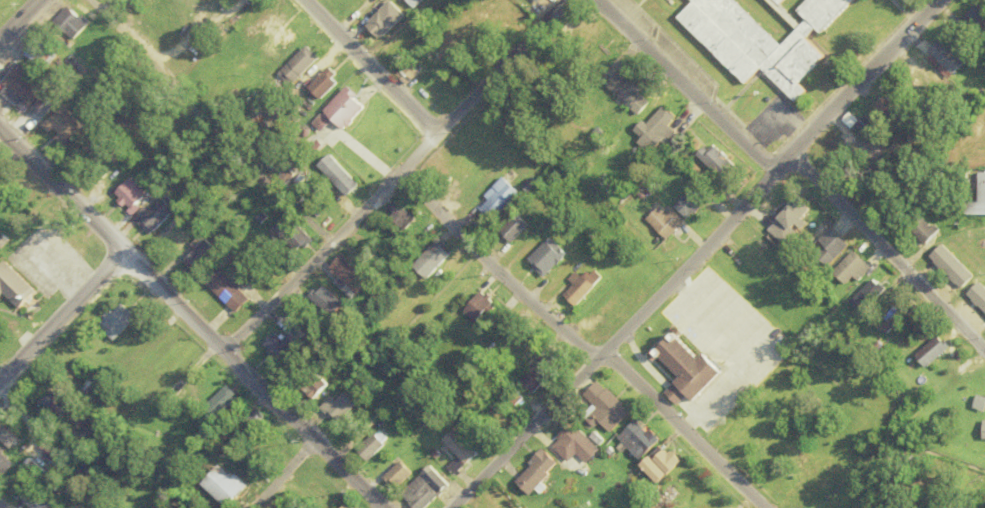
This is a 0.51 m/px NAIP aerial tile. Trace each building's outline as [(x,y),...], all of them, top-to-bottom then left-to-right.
[(382,39),(407,15),(393,0),(368,24),(382,39)] [(425,0),(408,0),(416,8),(425,0)] [(736,0),(692,0),(694,2),(679,19),(747,85),(762,69),(796,103),(808,91),(800,83),(827,55),(808,36),(817,27),(823,33),(855,0),(809,0),(799,11),(808,19),(783,45),(736,0)] [(88,25),(69,6),(52,23),(71,42),(88,25)] [(395,69),(421,42),(409,31),(384,59),(395,69)] [(949,81),(967,63),(943,40),(926,57),(949,81)] [(291,87),(321,58),(308,45),(279,74),(291,87)] [(44,92),(16,62),(0,78),(29,107),(44,92)] [(409,85),(422,72),(412,62),(399,75),(409,85)] [(433,88),(429,94),(440,102),(457,81),(435,64),(422,80),(433,88)] [(311,87),(323,99),(343,79),(331,67),(311,87)] [(636,116),(651,103),(625,75),(611,88),(636,116)] [(345,129),(368,107),(348,87),(326,110),(345,129)] [(875,108),(898,131),(910,119),(887,96),(875,108)] [(45,124),(55,137),(66,151),(89,133),(67,106),(45,124)] [(654,154),(677,133),(670,125),(676,119),(665,106),(635,132),(654,154)] [(872,142),(884,131),(870,115),(858,126),(872,142)] [(107,153),(93,139),(79,154),(92,167),(107,153)] [(740,162),(715,145),(703,163),(727,180),(740,162)] [(962,146),(962,153),(983,153),(983,203),(984,203),(984,146),(962,146)] [(349,197),(362,184),(331,154),(318,167),(349,197)] [(113,196),(131,213),(149,195),(131,177),(113,196)] [(522,193),(505,177),(486,196),(491,201),(482,210),(494,222),(522,193)] [(676,207),(690,220),(710,198),(696,185),(676,207)] [(150,236),(178,208),(166,195),(137,223),(150,236)] [(797,231),(811,208),(794,198),(780,221),(797,231)] [(403,228),(414,216),(398,202),(387,214),(403,228)] [(674,209),(668,215),(661,207),(648,220),(669,240),(687,222),(674,209)] [(502,232),(514,243),(532,225),(521,213),(502,232)] [(927,246),(940,232),(925,217),(912,230),(927,246)] [(315,240),(293,219),(279,234),(300,255),(315,240)] [(848,243),(829,228),(809,252),(828,268),(848,243)] [(220,251),(206,238),(184,262),(198,275),(220,251)] [(529,261),(546,278),(568,256),(551,238),(529,261)] [(429,279),(453,254),(439,241),(415,265),(429,279)] [(964,290),(977,277),(945,244),(932,258),(964,290)] [(834,268),(846,287),(870,272),(856,253),(834,268)] [(330,269),(358,294),(371,281),(343,255),(330,269)] [(20,310),(37,293),(5,261),(0,267),(0,297),(3,294),(20,310)] [(570,280),(576,285),(566,295),(578,306),(606,278),(595,268),(584,278),(578,272),(570,280)] [(206,284),(236,314),(250,300),(220,270),(206,284)] [(863,315),(887,292),(874,278),(850,302),(863,315)] [(982,282),(969,295),(984,312),(984,286),(982,282)] [(340,308),(329,285),(312,293),(323,316),(340,308)] [(466,311),(479,325),(498,306),(485,292),(466,311)] [(137,319),(121,302),(98,325),(115,341),(137,319)] [(658,354),(681,376),(664,393),(677,405),(688,394),(696,402),(725,372),(706,353),(701,359),(676,335),(658,354)] [(924,369),(949,348),(938,335),(913,356),(924,369)] [(561,368),(547,356),(523,381),(536,393),(561,368)] [(581,400),(613,432),(632,414),(600,382),(581,400)] [(71,404),(48,383),(35,398),(58,419),(71,404)] [(218,419),(239,398),(227,385),(205,406),(218,419)] [(323,407),(339,422),(357,402),(345,391),(336,400),(332,397),(323,407)] [(973,410),(983,410),(984,398),(973,397),(973,410)] [(85,431),(96,420),(83,409),(73,420),(85,431)] [(641,460),(660,442),(639,419),(620,438),(641,460)] [(577,454),(587,464),(601,451),(574,424),(552,445),(569,462),(577,454)] [(20,440),(5,426),(0,431),(0,439),(11,450),(20,440)] [(480,453),(456,429),(443,441),(459,457),(448,467),(457,475),(480,453)] [(357,448),(367,461),(386,446),(376,433),(357,448)] [(66,457),(46,440),(39,448),(60,465),(66,457)] [(672,481),(680,454),(658,448),(650,475),(672,481)] [(518,483),(534,495),(559,462),(543,449),(518,483)] [(13,464),(0,451),(0,478),(13,464)] [(51,483),(54,478),(30,460),(26,465),(51,483)] [(414,473),(402,460),(386,477),(398,489),(414,473)] [(228,507),(248,488),(222,463),(202,484),(228,507)] [(416,507),(427,507),(452,484),(432,464),(402,494),(416,507)] [(53,500),(36,484),(21,500),(30,507),(45,507),(53,500)] [(343,489),(329,503),(333,507),(337,507),(349,496),(343,489)]
